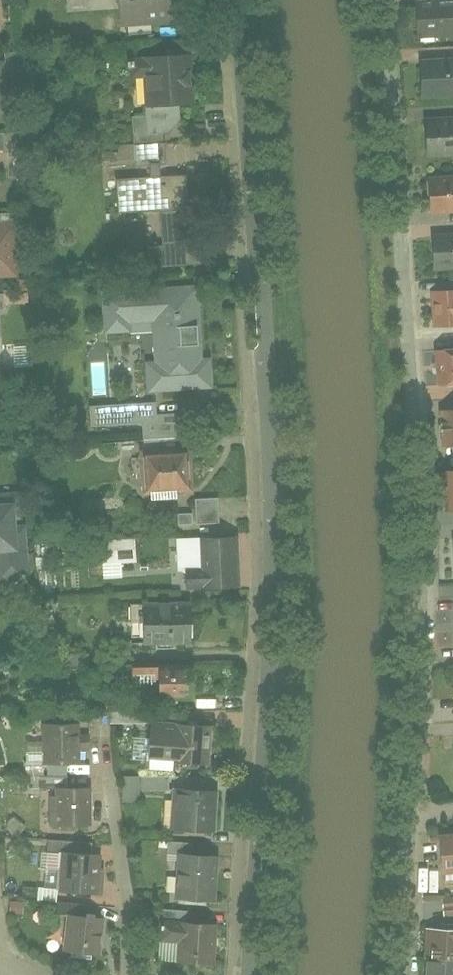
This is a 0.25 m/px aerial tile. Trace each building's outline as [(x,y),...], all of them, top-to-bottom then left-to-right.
[(122,28),(189,20),(187,0),(118,0),(122,28)] [(419,36),(452,34),(452,3),(418,4),(419,36)] [(174,54),(141,57),(146,107),(178,104),(174,54)] [(420,92),(452,91),(452,64),(419,65),(420,92)] [(430,151),(452,151),(452,122),(430,122),(430,151)] [(427,213),(452,211),(452,175),(426,176),(427,213)] [(193,181),(117,188),(117,214),(163,210),(168,258),(199,256),(193,181)] [(0,221),(0,279),(19,277),(14,220),(0,221)] [(436,272),(452,272),(452,234),(434,235),(436,272)] [(147,360),(149,394),(214,391),(213,356),(192,357),(189,289),(101,293),(102,325),(153,323),(155,360),(147,360)] [(434,326),(452,326),(452,290),(434,291),(434,326)] [(436,388),(452,388),(452,347),(436,347),(436,388)] [(156,419),(155,401),(88,405),(89,423),(156,419)] [(442,408),(445,445),(452,445),(452,407),(442,408)] [(180,457),(139,459),(141,490),(182,487),(180,457)] [(16,550),(11,497),(0,498),(0,552),(16,550)] [(218,523),(218,497),(193,497),(193,523),(218,523)] [(222,587),(220,536),(198,537),(199,567),(185,568),(185,585),(201,584),(201,588),(222,587)] [(100,539),(101,578),(122,577),(121,563),(136,562),(135,538),(100,539)] [(193,636),(191,605),(141,608),(143,639),(193,636)] [(189,700),(190,663),(132,663),(132,683),(153,684),(153,700),(189,700)] [(146,721),(145,756),(175,757),(174,763),(193,764),(195,723),(146,721)] [(68,724),(45,723),(43,763),(66,764),(68,724)] [(40,786),(41,743),(25,743),(24,786),(40,786)] [(128,777),(128,791),(168,789),(168,775),(128,777)] [(77,789),(52,788),(51,826),(76,827),(77,789)] [(175,788),(172,830),(199,832),(202,790),(175,788)] [(441,835),(445,874),(452,873),(452,834),(441,835)] [(87,853),(60,851),(58,892),(84,894),(87,853)] [(175,855),(174,898),(203,899),(204,856),(175,855)] [(96,919),(66,916),(63,950),(93,953),(96,919)] [(201,923),(179,922),(160,922),(159,962),(200,964),(201,923)]
